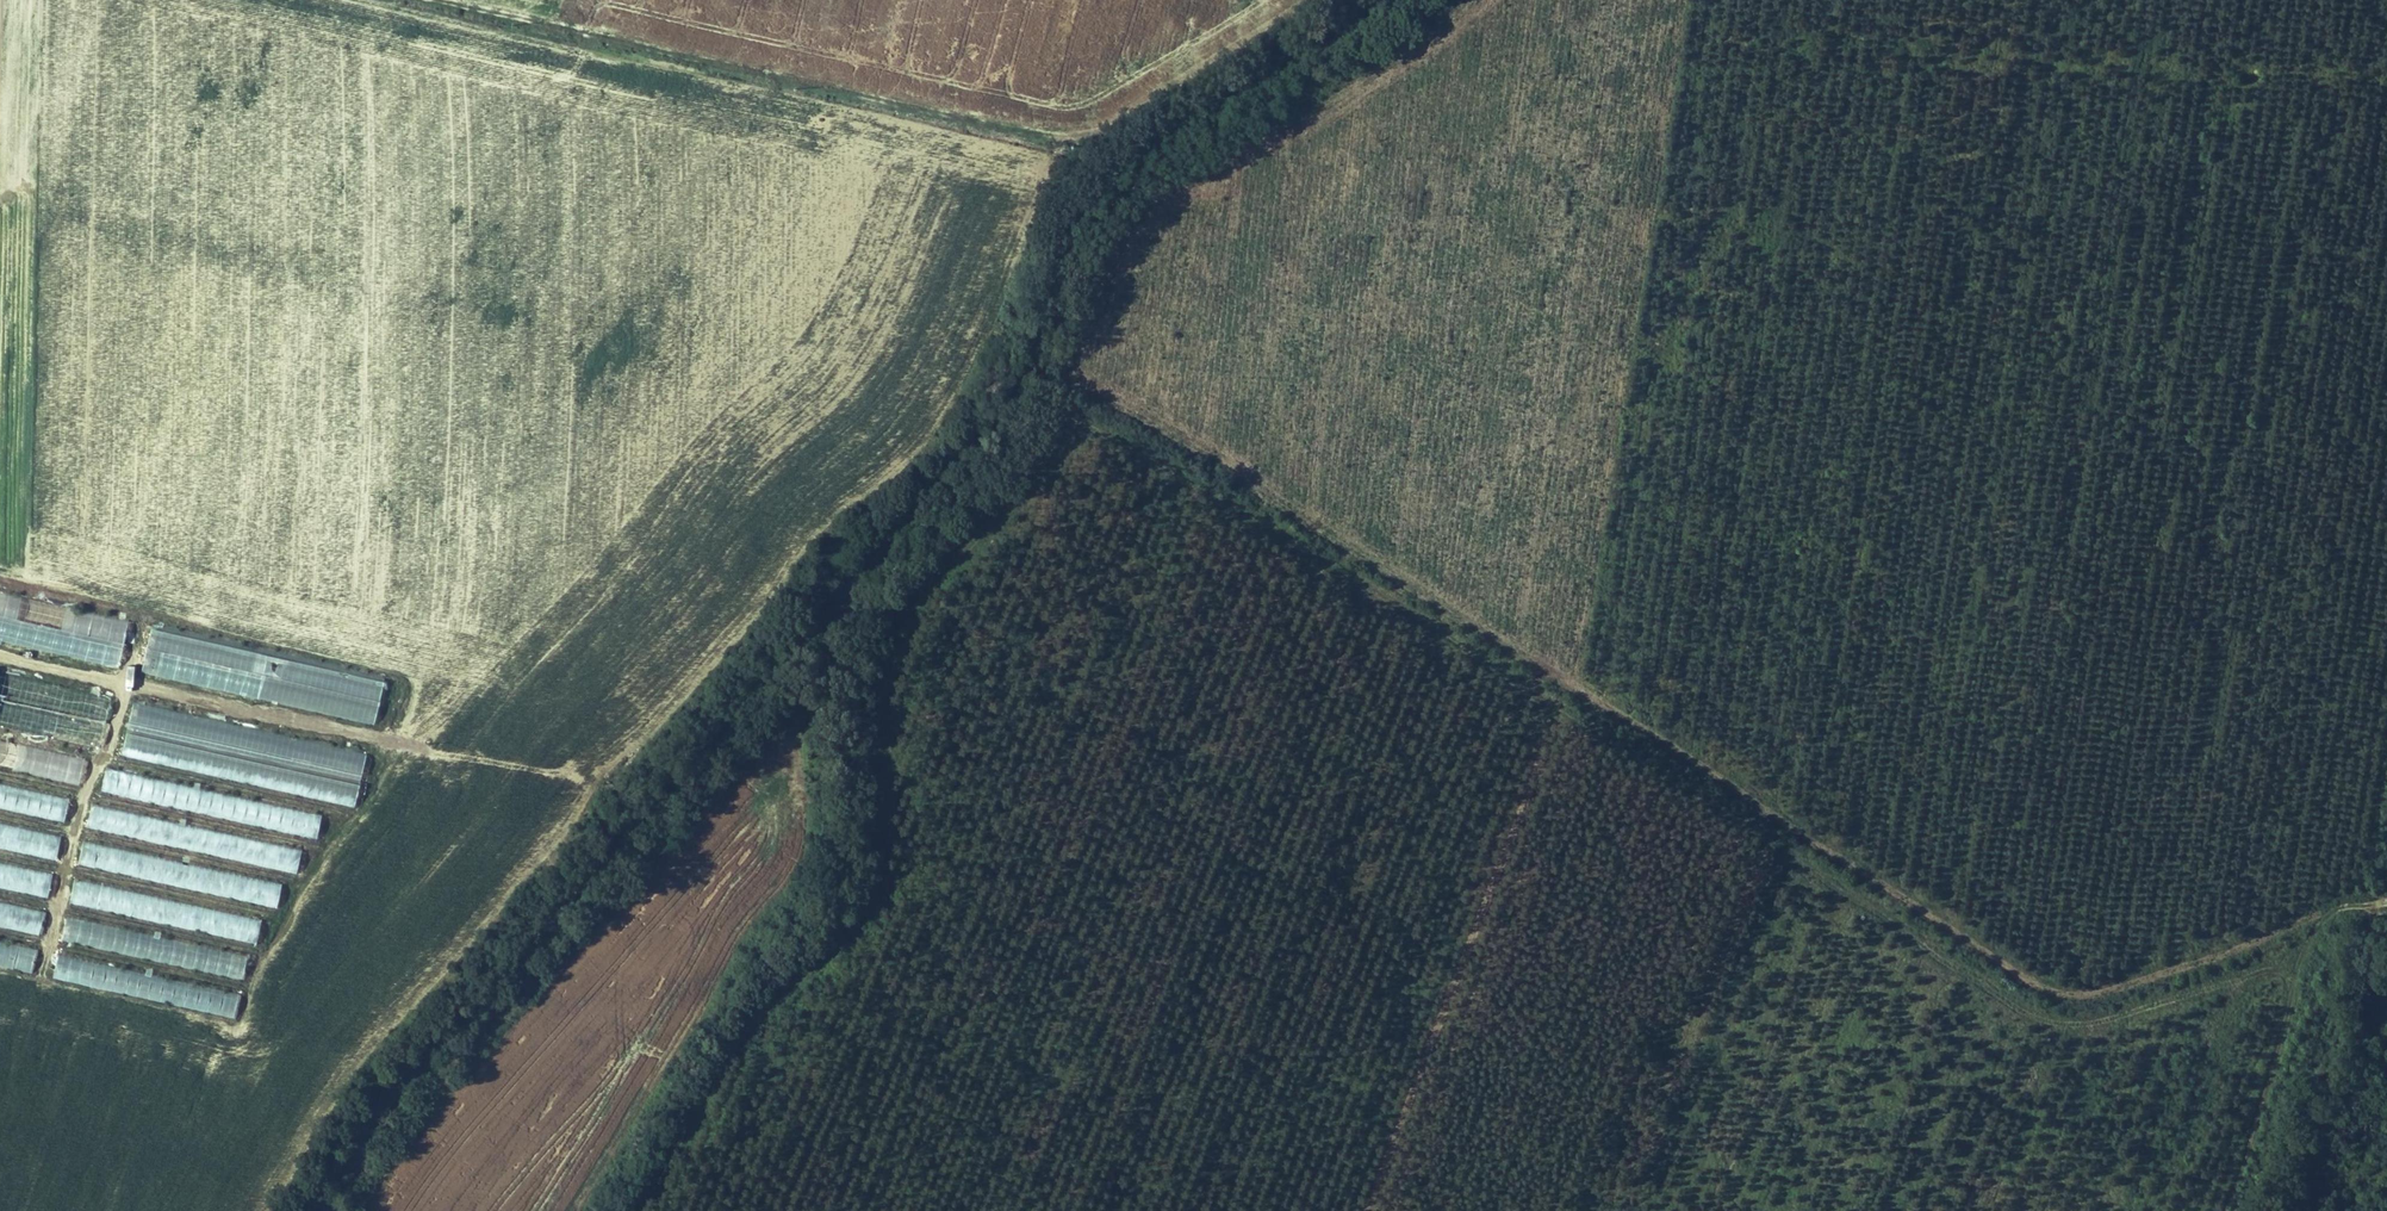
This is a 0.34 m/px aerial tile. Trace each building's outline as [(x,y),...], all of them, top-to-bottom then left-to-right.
[(115,688),(125,641),(0,613),(0,663),(115,688)] [(148,646),(138,693),(371,745),(382,698),(148,646)] [(98,764),(109,716),(0,692),(0,742),(98,764)] [(364,773),(132,721),(121,769),(354,821),(364,773)] [(0,754),(0,783),(79,801),(85,773),(0,754)] [(320,830),(106,782),(101,806),(315,853),(320,830)] [(0,797),(0,821),(62,835),(67,812),(0,797)] [(300,864),(90,817),(85,840),(295,887),(300,864)] [(59,848),(0,835),(0,859),(54,871),(59,848)] [(280,897),(82,853),(77,876),(275,921),(280,897)] [(0,873),(0,898),(46,908),(51,885),(0,873)] [(255,930),(74,890),(69,913),(250,953),(255,930)] [(0,911),(0,936),(38,944),(43,921),(0,911)] [(247,967),(66,926),(61,949),(241,989),(247,967)] [(0,950),(0,974),(30,981),(35,957),(0,950)] [(238,1003),(58,963),(53,986),(234,1026),(238,1003)]
